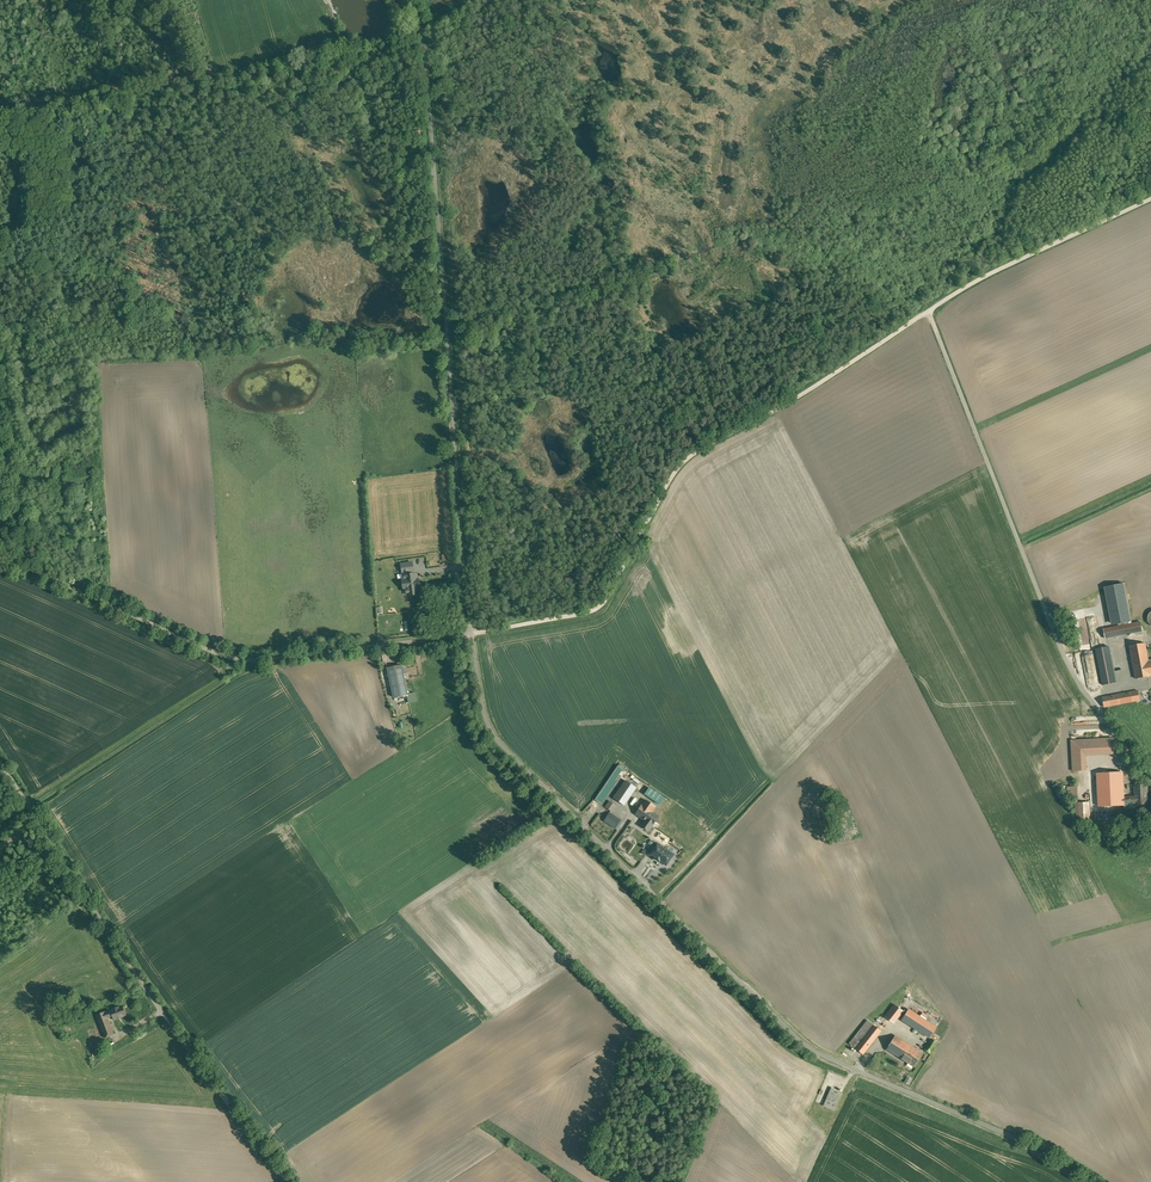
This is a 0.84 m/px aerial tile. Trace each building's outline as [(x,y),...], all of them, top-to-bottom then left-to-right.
[(415,573),(413,562),(401,564),(403,575),(415,573)] [(405,592),(406,596),(421,594),(419,577),(416,577),(415,573),(403,575),(404,582),(402,582),(404,592),(405,592)] [(1110,626),(1131,621),(1124,584),(1103,588),(1110,626)] [(426,608),(418,609),(419,617),(427,616),(426,608)] [(1141,622),(1103,629),(1105,639),(1143,632),(1141,622)] [(1149,660),(1146,643),(1129,646),(1134,680),(1150,677),(1150,660),(1149,660)] [(1109,646),(1095,649),(1102,686),(1116,683),(1109,646)] [(402,665),(386,668),(392,699),(408,696),(402,665)] [(1138,691),(1102,697),(1104,708),(1140,702),(1138,691)] [(1070,740),(1071,772),(1086,771),(1085,755),(1114,754),(1114,738),(1070,740)] [(1123,797),(1123,773),(1088,774),(1089,789),(1098,789),(1098,807),(1124,806),(1124,803),(1123,797)] [(637,788),(625,780),(612,798),(625,806),(637,788)] [(1148,785),(1133,786),(1133,796),(1134,803),(1134,807),(1149,806),(1148,785)] [(1078,797),(1078,786),(1067,786),(1067,791),(1071,791),(1071,797),(1078,797)] [(644,795),(660,804),(665,796),(648,787),(644,795)] [(657,807),(645,799),(634,814),(644,821),(641,825),(648,830),(658,816),(653,813),(657,807)] [(609,802),(605,807),(612,812),(616,806),(609,802)] [(1090,825),(1089,802),(1076,803),(1077,825),(1090,825)] [(621,821),(610,813),(603,821),(615,830),(621,821)] [(1107,823),(1099,823),(1099,838),(1107,838),(1107,823)] [(659,841),(649,855),(666,868),(676,854),(659,841)] [(894,1004),(885,1016),(893,1022),(903,1011),(894,1004)] [(110,1010),(113,1016),(114,1020),(126,1015),(123,1005),(110,1010)] [(108,1018),(113,1016),(110,1010),(105,1012),(96,1015),(105,1038),(114,1034),(108,1018)] [(910,1010),(902,1021),(931,1040),(938,1028),(910,1010)] [(883,1032),(867,1020),(848,1045),(864,1056),(883,1032)] [(72,1023),(62,1027),(66,1038),(76,1034),(72,1023)] [(925,1055),(895,1038),(886,1053),(916,1070),(925,1055)] [(938,1044),(931,1040),(925,1049),(932,1054),(938,1044)] [(843,1093),(831,1088),(823,1106),(835,1111),(843,1093)]
